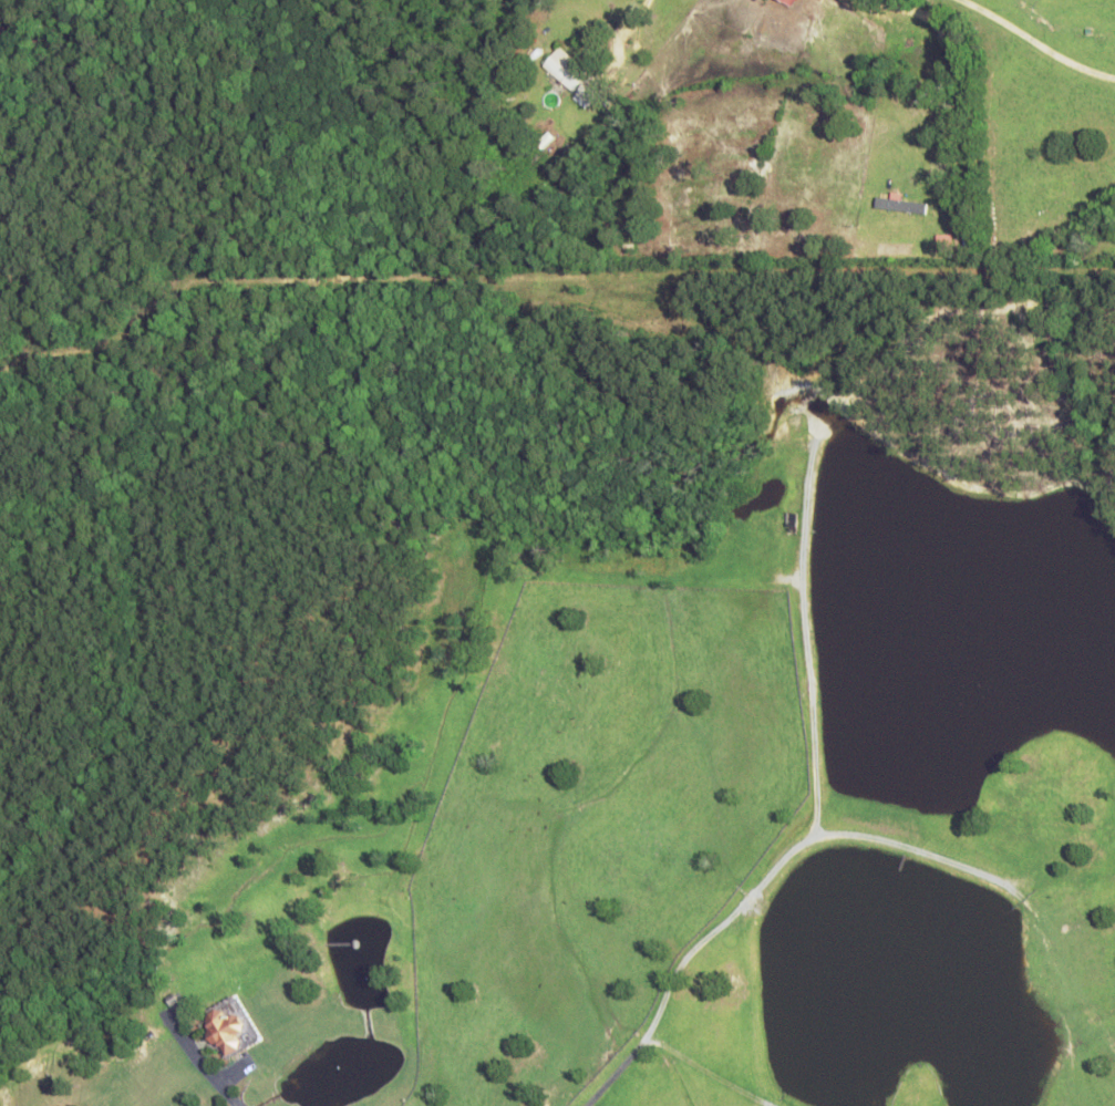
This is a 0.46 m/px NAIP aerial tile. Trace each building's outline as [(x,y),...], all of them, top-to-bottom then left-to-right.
[(592,72),(560,47),(544,67),(577,94),(574,98),(587,108),(602,89),(587,77),(592,72)]
